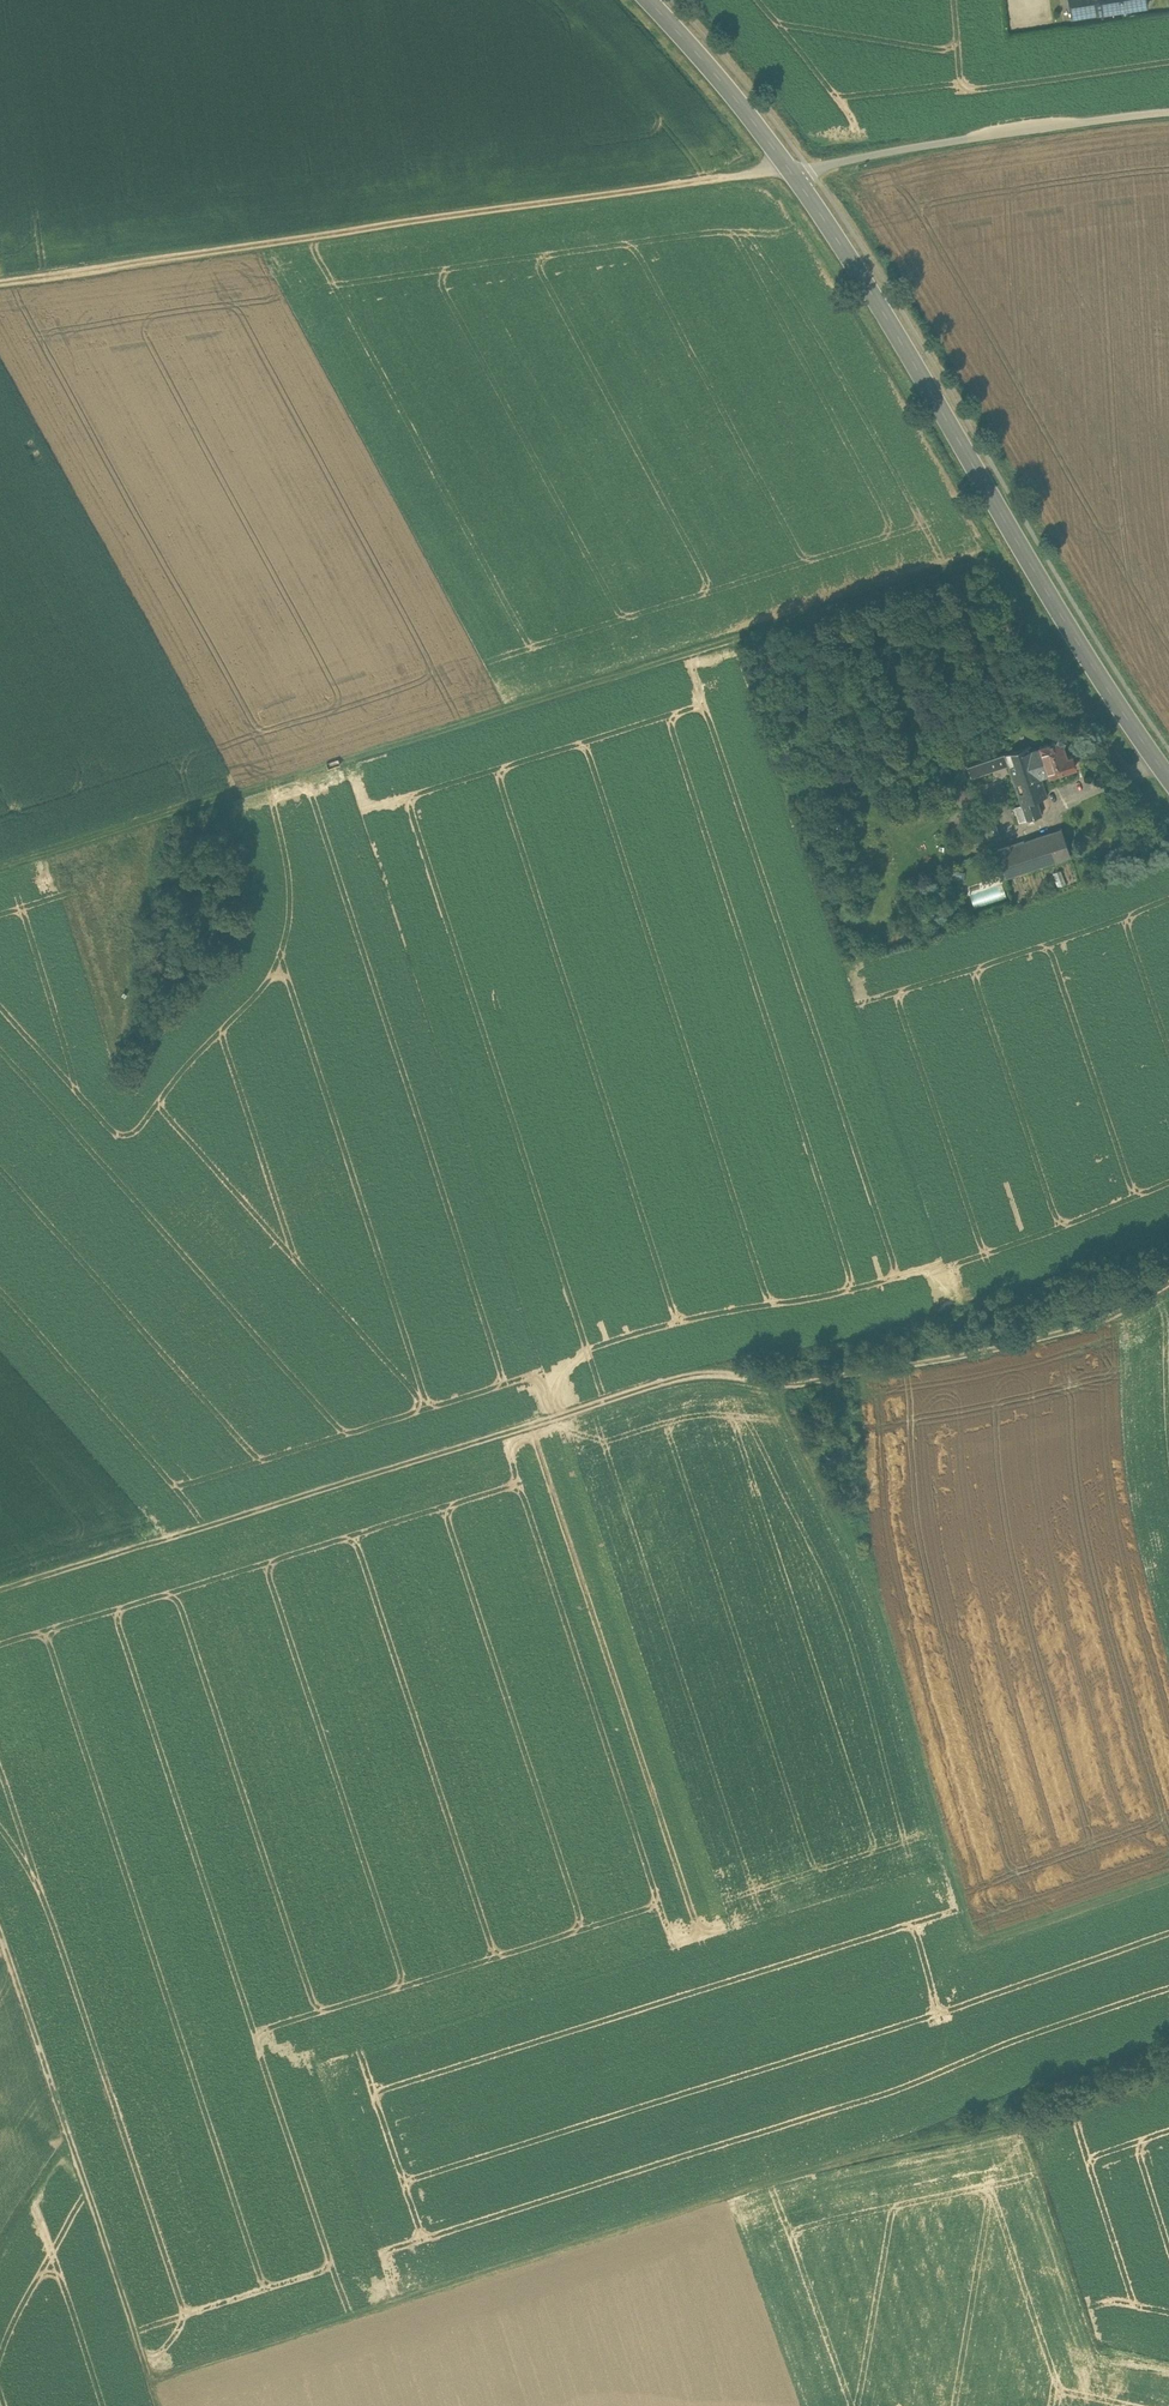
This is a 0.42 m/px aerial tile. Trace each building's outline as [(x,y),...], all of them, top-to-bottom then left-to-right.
[(1102,0),(1070,0),(1072,18),(1104,13),(1102,0)] [(1104,13),(1147,5),(1146,0),(1102,0),(1104,13)] [(1065,740),(1059,737),(1057,740),(1040,746),(1041,747),(1049,774),(1050,775),(1076,767),(1072,754),(1067,756),(1063,743),(1065,740)] [(1049,774),(1041,747),(1022,753),(1037,800),(1048,796),(1041,777),(1049,774)] [(1037,800),(1022,753),(1020,749),(1005,754),(1008,765),(1022,805),(1027,820),(1042,814),(1037,800)] [(1008,765),(1005,754),(968,766),(972,777),(1008,765)] [(1020,822),(1027,820),(1022,805),(1015,807),(1020,822)] [(1061,828),(996,850),(1005,877),(1071,856),(1061,828)] [(966,872),(953,871),(951,880),(964,882),(966,872)] [(1066,883),(1061,871),(1054,873),(1059,886),(1066,883)] [(973,903),(1006,895),(1003,884),(970,891),(973,903)]
